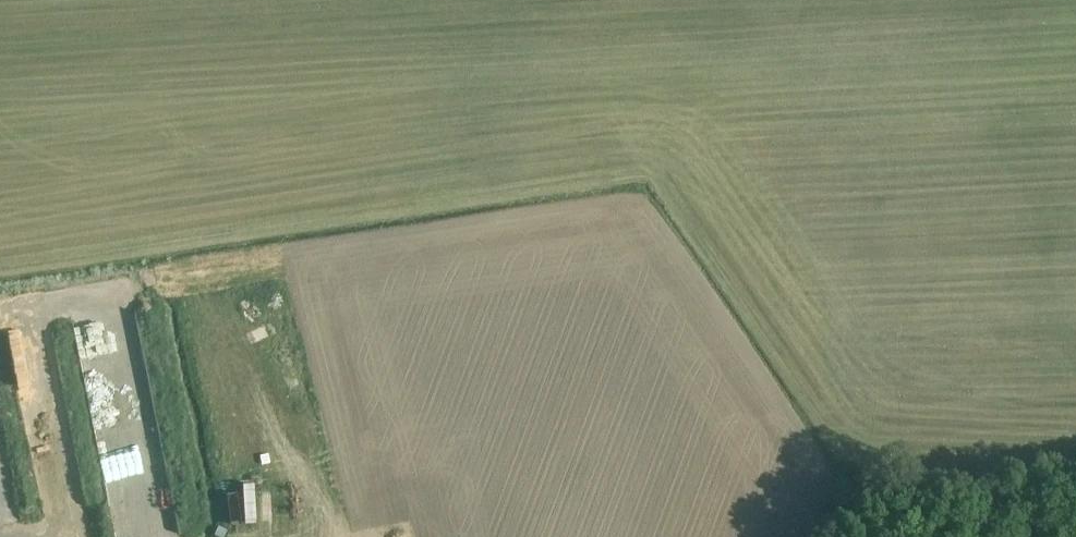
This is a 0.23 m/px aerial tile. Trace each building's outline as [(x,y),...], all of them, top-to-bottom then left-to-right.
[(93,406),(98,438),(120,435),(115,402),(93,406)] [(238,486),(239,524),(256,523),(255,485),(238,486)] [(221,525),(237,525),(237,491),(221,491),(221,525)]
